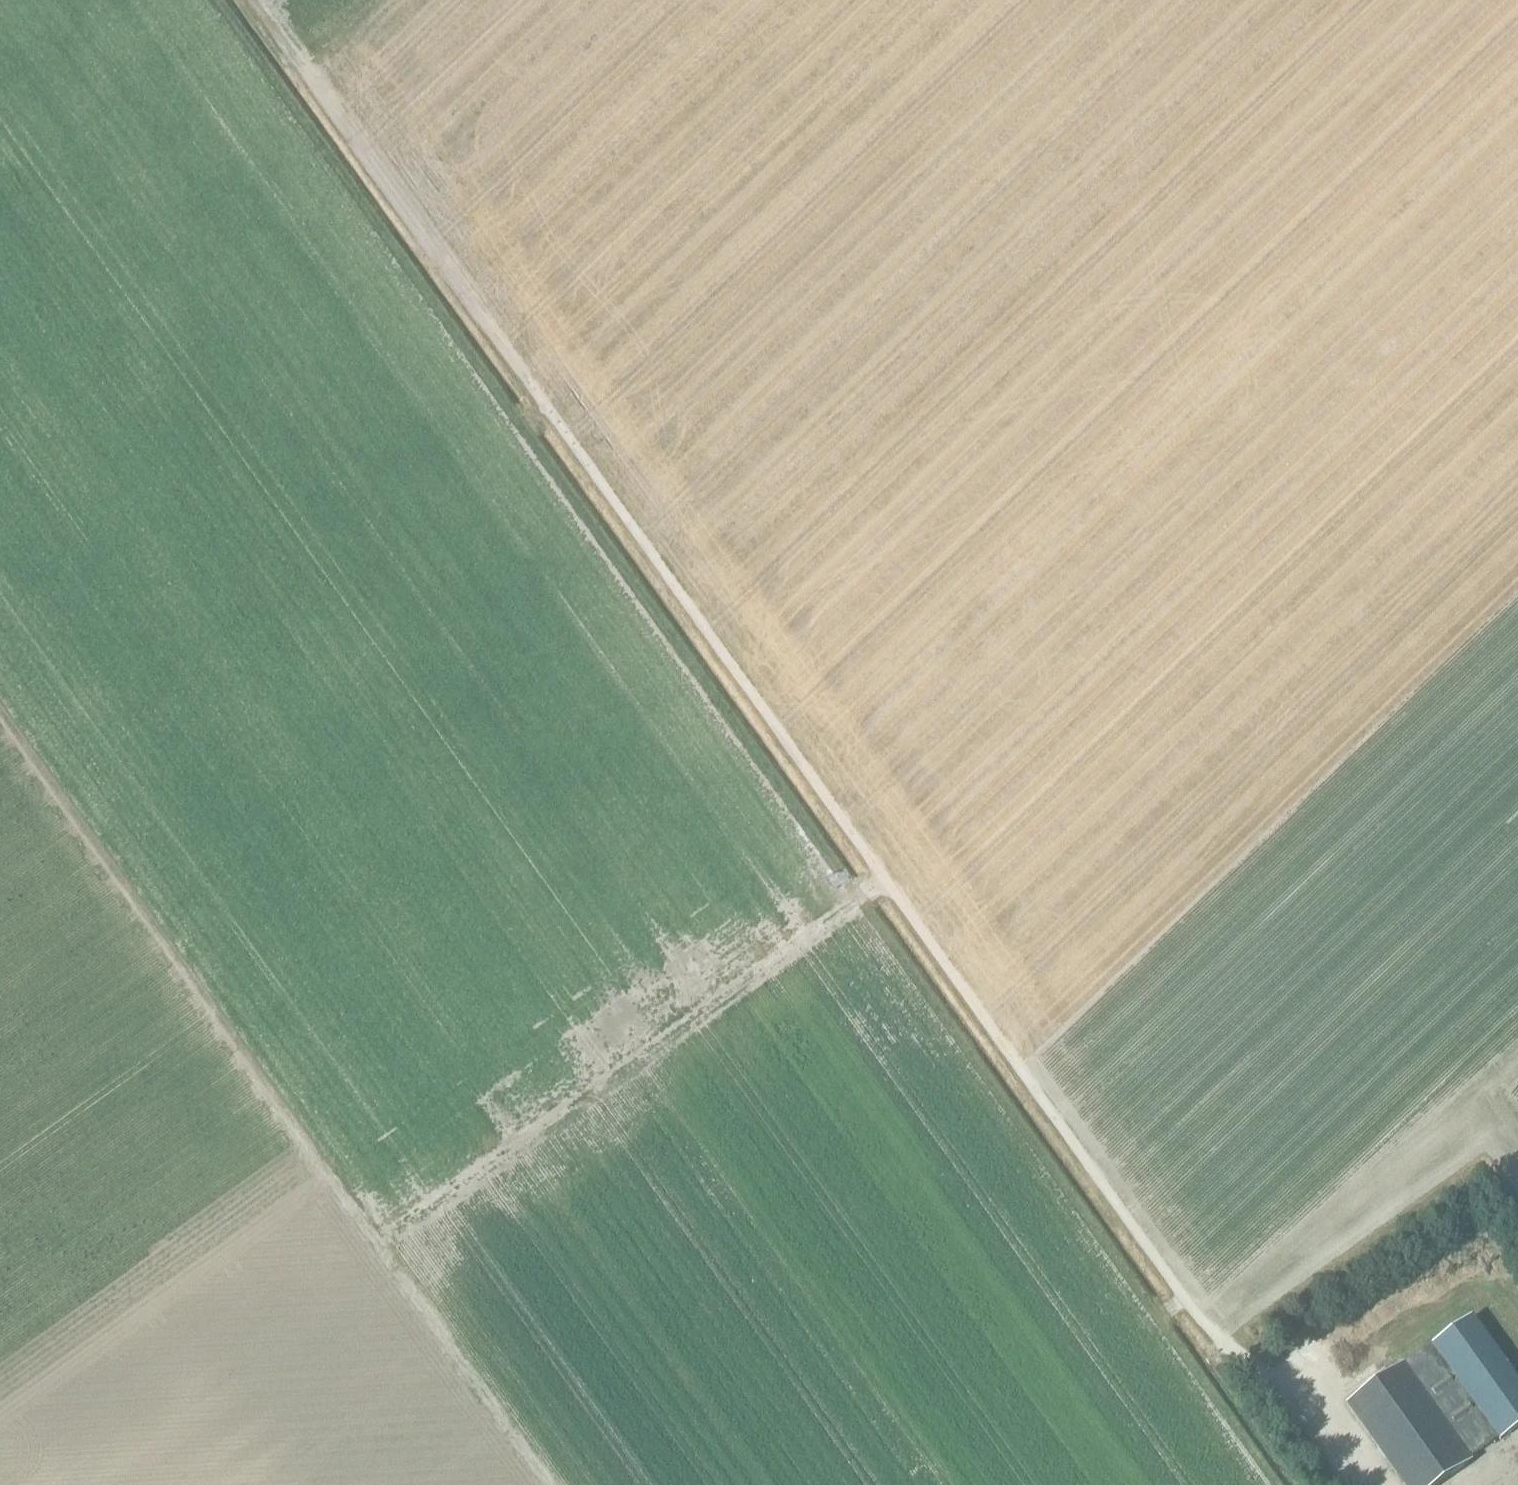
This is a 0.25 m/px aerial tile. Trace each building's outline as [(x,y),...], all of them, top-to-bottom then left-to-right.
[(1517,1427),(1517,1382),(1472,1317),(1435,1343),(1503,1438),(1517,1427)] [(1407,1363),(1473,1455),(1498,1437),(1500,1440),(1503,1438),(1435,1343),(1407,1363)] [(1348,1406),(1404,1484),(1437,1484),(1470,1461),(1470,1458),(1473,1455),(1407,1363),(1348,1406)]
